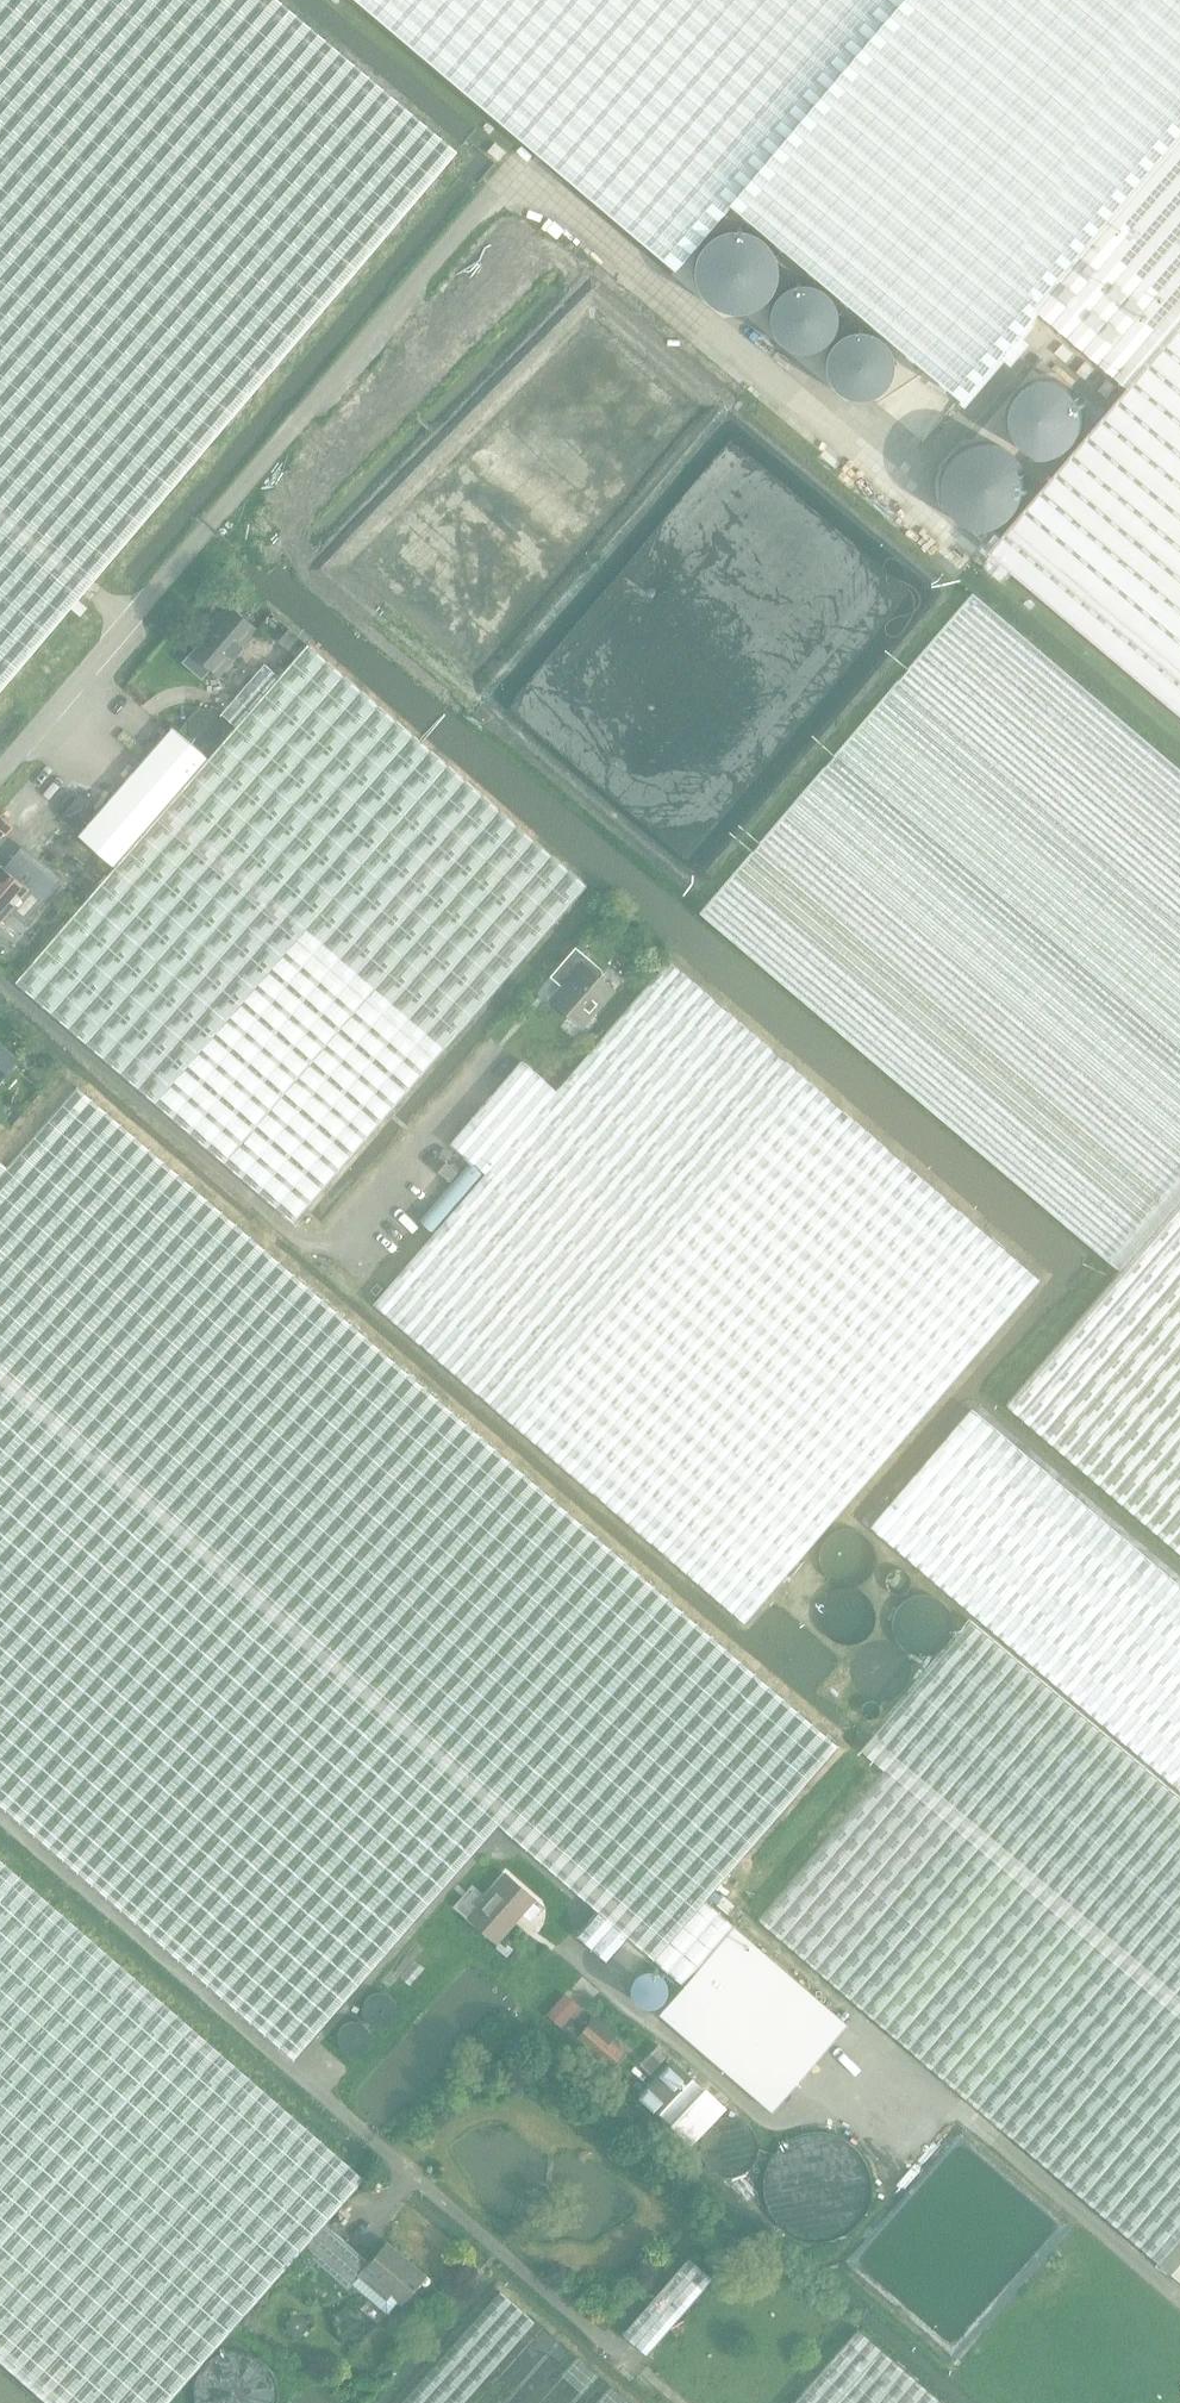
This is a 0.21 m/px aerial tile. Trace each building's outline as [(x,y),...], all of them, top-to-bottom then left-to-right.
[(456,151),(277,0),(0,0),(0,501),(93,580),(456,151)] [(522,140),(674,270),(730,204),(960,399),(1037,307),(1179,139),(1179,0),(356,0),(522,140)] [(993,551),(1015,571),(1179,710),(1179,139),(1037,307),(1132,387),(1098,428),(993,551)] [(1086,361),(1077,372),(1086,379),(1095,368),(1086,361)] [(1108,379),(1099,391),(1108,398),(1117,387),(1108,379)] [(93,580),(0,501),(0,689),(93,580)] [(190,652),(182,662),(202,679),(210,670),(219,677),(258,633),(226,605),(210,623),(214,627),(190,652)] [(263,664),(221,714),(236,726),(279,677),(263,664)] [(0,868),(0,922),(9,911),(24,924),(62,879),(23,845),(3,869),(0,867),(0,868)] [(16,1061),(0,1047),(0,1080),(16,1061)] [(455,1174),(443,1163),(435,1173),(447,1183),(455,1174)] [(870,1526),(1179,1790),(1179,1587),(970,1408),(870,1526)] [(873,1564),(873,1563),(871,1554),(866,1546),(860,1541),(855,1539),(850,1539),(843,1539),(838,1541),(833,1545),(829,1549),(827,1553),(825,1562),(825,1567),(827,1571),(832,1579),(839,1584),(843,1586),(848,1586),(856,1585),(860,1584),(865,1580),(870,1573),(873,1564)] [(872,1620),(872,1619),(870,1611),(868,1606),(865,1602),(862,1599),(856,1596),(846,1594),(838,1596),(832,1599),(829,1602),(826,1606),(823,1611),(822,1620),(824,1630),(829,1637),(837,1642),(843,1644),(847,1644),(851,1644),(857,1642),(864,1638),(869,1630),(871,1626),(872,1620)] [(948,1630),(948,1628),(946,1619),(941,1610),(936,1606),(932,1603),(928,1602),(922,1601),(916,1601),(911,1603),(903,1608),(898,1612),(895,1618),(893,1628),(894,1637),(897,1643),(900,1646),(904,1650),(909,1653),(918,1656),(924,1656),(931,1654),(939,1648),(946,1640),(947,1634),(948,1630)] [(966,1624),(873,1734),(859,1751),(883,1770),(757,1921),(1158,2262),(1179,2237),(1179,1805),(966,1624)] [(902,1675),(902,1673),(901,1668),(900,1663),(895,1655),(891,1652),(886,1649),(876,1646),(870,1647),(865,1648),(857,1653),(854,1656),(851,1662),(849,1667),(848,1673),(850,1682),(852,1687),(855,1691),(863,1697),(867,1699),(873,1700),(879,1700),(884,1699),(890,1695),(894,1693),(899,1685),(901,1679),(902,1675)] [(326,2221),(364,2178),(0,1862),(0,2361),(48,2402),(167,2402),(218,2345),(302,2249),(324,2223),(326,2221)] [(534,1899),(507,1876),(484,1901),(474,1892),(459,1909),(496,1942),(534,1899)] [(565,1994),(547,2014),(562,2027),(580,2007),(565,1994)] [(589,2023),(576,2037),(612,2068),(625,2054),(610,2041),(589,2023)] [(659,2045),(640,2064),(650,2073),(668,2054),(659,2045)] [(674,2059),(640,2094),(671,2123),(704,2088),(674,2059)] [(324,2223),(302,2249),(329,2272),(347,2287),(352,2282),(388,2314),(399,2301),(400,2302),(424,2274),(386,2242),(369,2263),(352,2247),(324,2223)] [(1179,2281),(1179,2237),(1158,2262),(1179,2281)] [(689,2258),(623,2334),(647,2355),(713,2278),(689,2258)] [(398,2402),(459,2402),(533,2318),(499,2288),(398,2402)] [(793,2402),(942,2402),(856,2328),(793,2402)] [(277,2401),(277,2396),(275,2389),(272,2384),(267,2377),(258,2371),(250,2368),(245,2368),(239,2368),(233,2370),(227,2372),(221,2376),(216,2382),(214,2386),(211,2393),(210,2399),(210,2402),(277,2402),(277,2401)]
